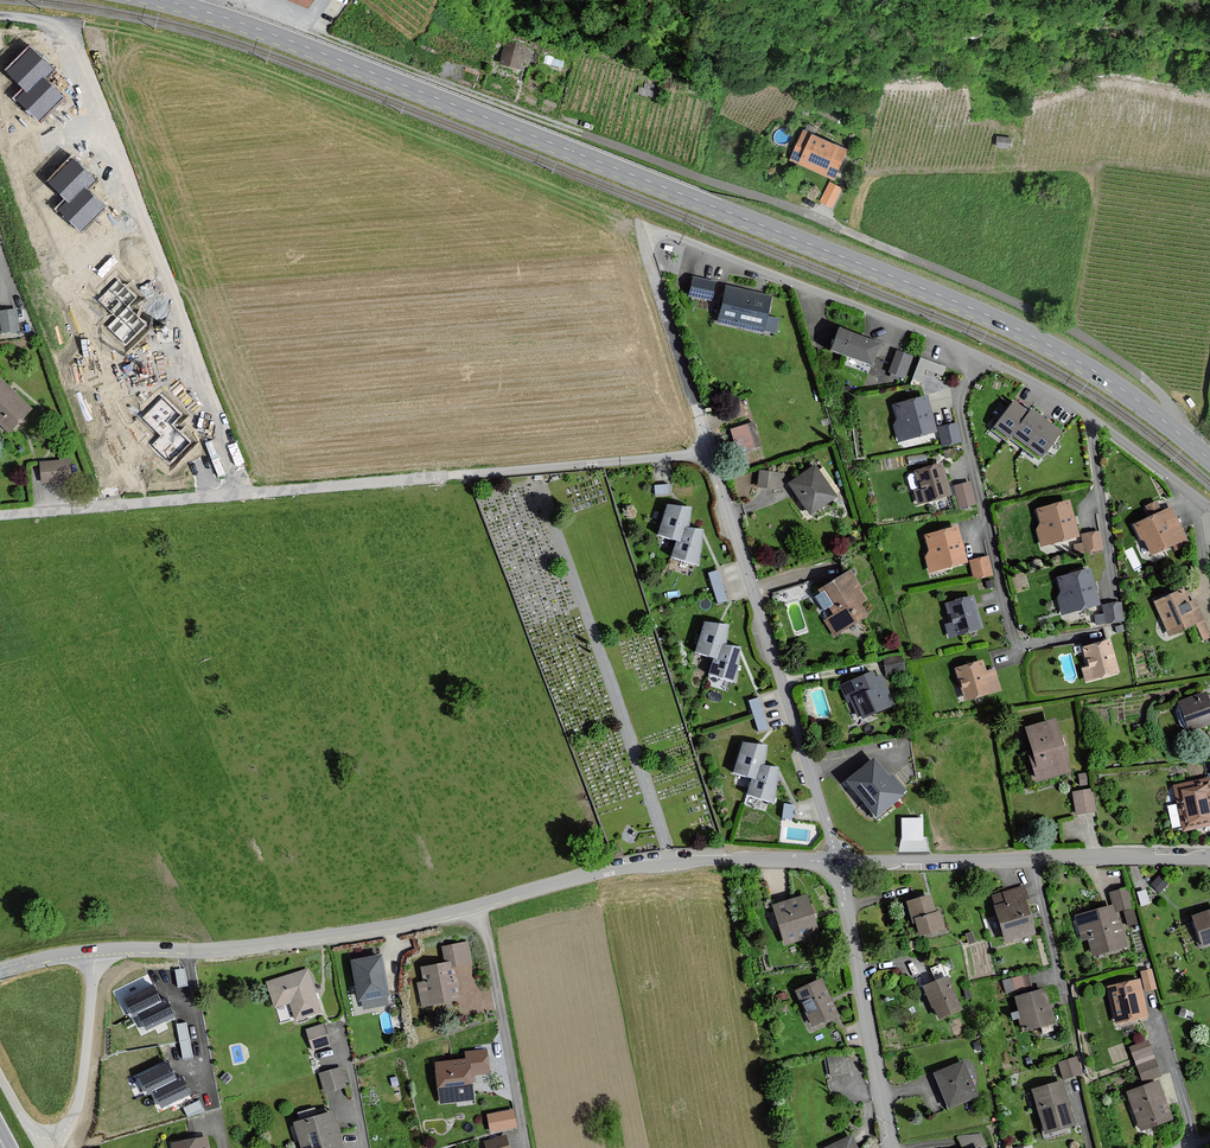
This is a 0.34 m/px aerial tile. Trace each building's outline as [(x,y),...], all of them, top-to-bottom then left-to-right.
[(308,9),(314,0),(287,0),(308,9)] [(524,46),(507,41),(500,63),(518,68),(524,46)] [(31,49),(8,73),(27,91),(40,78),(50,68),(31,49)] [(39,119),(60,97),(40,78),(27,91),(19,100),(39,119)] [(676,80),(667,78),(666,87),(675,89),(676,80)] [(651,96),(653,85),(645,83),(644,89),(639,88),(638,94),(651,96)] [(804,130),(791,160),(835,178),(847,149),(804,130)] [(997,138),(997,147),(1009,148),(1010,139),(997,138)] [(51,184),(70,202),(83,189),(93,179),(73,161),(51,184)] [(821,199),(833,205),(842,188),(831,182),(821,199)] [(81,230),(103,208),(83,189),(70,202),(61,211),(81,230)] [(714,281),(692,277),(690,289),(689,297),(711,301),(712,293),(714,281)] [(119,279),(96,302),(115,321),(128,308),(138,298),(119,279)] [(717,323),(763,333),(764,330),(764,329),(766,319),(767,316),(771,295),(725,285),(718,319),(717,323)] [(127,349),(148,327),(128,308),(115,321),(107,330),(127,349)] [(0,311),(0,324),(1,332),(19,330),(17,309),(0,311)] [(775,332),(778,318),(770,316),(767,316),(766,319),(764,329),(764,330),(775,332)] [(878,345),(839,329),(831,348),(831,350),(846,356),(870,366),(878,345)] [(914,357),(897,351),(889,373),(905,379),(914,357)] [(941,375),(944,367),(920,358),(912,378),(919,381),(924,368),(941,375)] [(0,380),(0,425),(8,432),(31,408),(0,380)] [(141,418),(160,437),(173,424),(183,413),(164,395),(141,418)] [(936,428),(928,396),(912,400),(894,405),(898,422),(894,423),(899,446),(940,436),(943,447),(963,442),(958,423),(936,428)] [(1042,456),(1060,432),(1053,426),(1039,416),(1030,409),(1027,412),(1021,408),(1015,402),(996,427),(1010,438),(1013,433),(1042,456)] [(752,423),(731,430),(739,453),(760,446),(752,423)] [(172,465),(193,443),(173,424),(160,437),(152,446),(172,465)] [(69,460),(41,462),(42,483),(70,481),(69,460)] [(951,496),(941,464),(933,466),(914,471),(919,490),(913,491),(917,505),(927,502),(935,500),(938,500),(951,496)] [(816,466),(788,484),(794,494),(808,515),(836,496),(816,466)] [(757,487),(781,490),(782,483),(783,474),(759,471),(757,487)] [(975,504),(969,482),(954,486),(959,508),(975,504)] [(1077,537),(1068,501),(1036,510),(1040,528),(1036,529),(1041,546),(1077,537)] [(687,528),(690,509),(666,505),(658,535),(676,541),(679,542),(685,528),(687,528)] [(1171,507),(1133,525),(1140,541),(1143,540),(1150,556),(1172,545),(1174,550),(1188,544),(1171,507)] [(966,563),(957,527),(939,532),(924,536),(929,554),(925,555),(931,577),(951,571),(950,567),(966,563)] [(697,565),(702,530),(687,528),(685,528),(679,542),(676,541),(671,557),(697,565)] [(1100,533),(1082,535),(1083,544),(1078,545),(1079,553),(1102,550),(1100,533)] [(988,558),(970,563),(974,579),(992,575),(988,558)] [(1089,570),(1057,578),(1062,596),(1057,597),(1062,614),(1098,604),(1089,570)] [(861,588),(850,571),(817,592),(819,595),(814,598),(823,612),(827,610),(831,616),(824,621),(835,638),(869,616),(861,604),(866,601),(858,589),(861,588)] [(1184,589),(1153,602),(1169,637),(1194,626),(1201,642),(1209,638),(1209,633),(1195,599),(1189,601),(1184,589)] [(984,631),(974,598),(946,606),(951,624),(945,626),(949,641),(984,631)] [(1123,621),(1121,602),(1103,605),(1104,614),(1095,616),(1096,625),(1123,621)] [(722,647),(727,628),(703,622),(696,651),(714,656),(719,657),(722,647)] [(1108,640),(1081,648),(1086,667),(1081,669),(1085,683),(1118,673),(1108,640)] [(735,682),(743,652),(722,647),(719,657),(714,656),(709,675),(735,682)] [(883,658),(883,659),(885,674),(903,671),(901,655),(883,658)] [(1002,693),(996,671),(986,673),(983,662),(955,670),(964,703),(1002,693)] [(871,672),(840,685),(847,700),(853,698),(862,718),(894,705),(881,675),(873,678),(871,672)] [(1177,702),(1188,733),(1209,725),(1209,706),(1205,692),(1177,702)] [(758,694),(748,696),(757,729),(767,726),(758,694)] [(1053,720),(1024,728),(1032,754),(1028,755),(1036,782),(1069,772),(1053,720)] [(758,764),(763,745),(740,739),(732,768),(751,773),(756,774),(758,764)] [(889,777),(873,758),(844,782),(875,819),(904,795),(902,794),(905,791),(892,775),(889,777)] [(772,799),(779,769),(758,764),(756,774),(751,773),(746,793),(772,799)] [(1086,774),(1078,775),(1080,785),(1088,784),(1086,774)] [(1173,786),(1182,831),(1209,825),(1209,778),(1173,786)] [(1093,791),(1074,793),(1077,815),(1095,812),(1093,791)] [(1169,882),(1161,874),(1151,884),(1159,892),(1169,882)] [(1024,886),(992,895),(995,905),(993,906),(1004,942),(1034,934),(1024,900),(1027,899),(1024,886)] [(1133,907),(1127,888),(1109,893),(1115,912),(1133,907)] [(807,895),(772,906),(783,943),(818,932),(807,895)] [(930,896),(906,902),(912,923),(914,923),(918,937),(943,930),(938,912),(935,913),(930,896)] [(1115,919),(1112,906),(1076,917),(1082,940),(1087,938),(1092,956),(1125,947),(1118,918),(1115,919)] [(1191,920),(1203,949),(1209,946),(1209,912),(1191,920)] [(467,943),(442,947),(445,964),(421,969),(424,982),(417,983),(422,1007),(459,1000),(453,966),(471,963),(467,943)] [(380,955),(350,960),(357,1001),(387,996),(380,955)] [(187,985),(184,969),(175,970),(178,987),(187,985)] [(307,969),(265,981),(273,1007),(288,1003),(293,1021),(321,1012),(307,969)] [(1155,989),(1151,969),(1140,972),(1145,991),(1155,989)] [(1004,987),(1031,983),(1029,971),(1002,975),(1004,987)] [(947,976),(922,987),(930,1008),(932,1007),(938,1019),(961,1010),(947,976)] [(820,979),(794,992),(811,1028),(838,1015),(820,979)] [(1139,980),(1107,987),(1115,1024),(1147,1017),(1139,980)] [(169,1007),(166,999),(160,1002),(157,994),(153,986),(126,999),(133,1015),(139,1012),(147,1029),(174,1016),(169,1007)] [(1044,989),(1014,997),(1023,1031),(1053,1023),(1044,989)] [(192,1057),(185,1023),(177,1025),(183,1058),(192,1057)] [(328,1045),(323,1025),(304,1030),(310,1050),(328,1045)] [(1148,1041),(1130,1047),(1141,1082),(1159,1076),(1148,1041)] [(487,1050),(465,1052),(465,1060),(434,1063),(438,1104),(473,1101),(471,1075),(489,1074),(487,1050)] [(827,1061),(831,1076),(850,1072),(847,1056),(827,1061)] [(1076,1058),(1058,1063),(1063,1079),(1080,1074),(1076,1058)] [(962,1062),(934,1074),(948,1108),(977,1097),(962,1062)] [(184,1086),(180,1078),(175,1080),(171,1072),(167,1064),(140,1077),(148,1093),(153,1090),(161,1107),(188,1095),(184,1086)] [(349,1088),(343,1069),(321,1075),(327,1095),(349,1088)] [(1061,1081),(1031,1090),(1044,1134),(1074,1125),(1061,1081)] [(1157,1081),(1126,1092),(1140,1131),(1171,1119),(1157,1081)] [(513,1111),(487,1116),(490,1132),(515,1127),(513,1111)] [(331,1113),(294,1123),(300,1144),(337,1134),(331,1113)] [(337,1134),(300,1144),(301,1147),(341,1147),(337,1134)] [(826,1147),(857,1147),(851,1136),(826,1147)] [(172,1144),(172,1147),(207,1147),(205,1137),(172,1144)] [(509,1145),(506,1137),(487,1143),(488,1147),(510,1147),(509,1145)]
